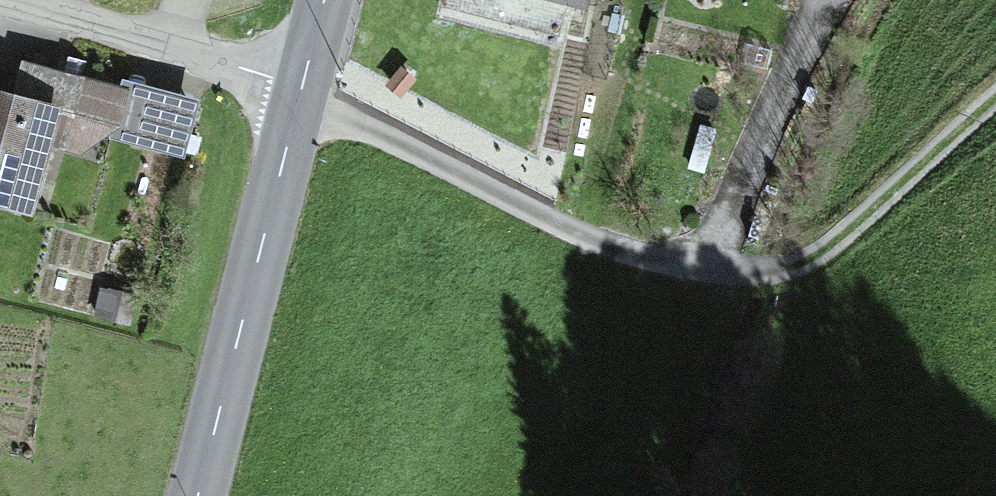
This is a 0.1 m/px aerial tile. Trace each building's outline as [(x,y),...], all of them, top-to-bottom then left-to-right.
[(25,206),(52,106),(114,123),(123,90),(22,63),(14,95),(0,91),(0,199),(25,206)]
